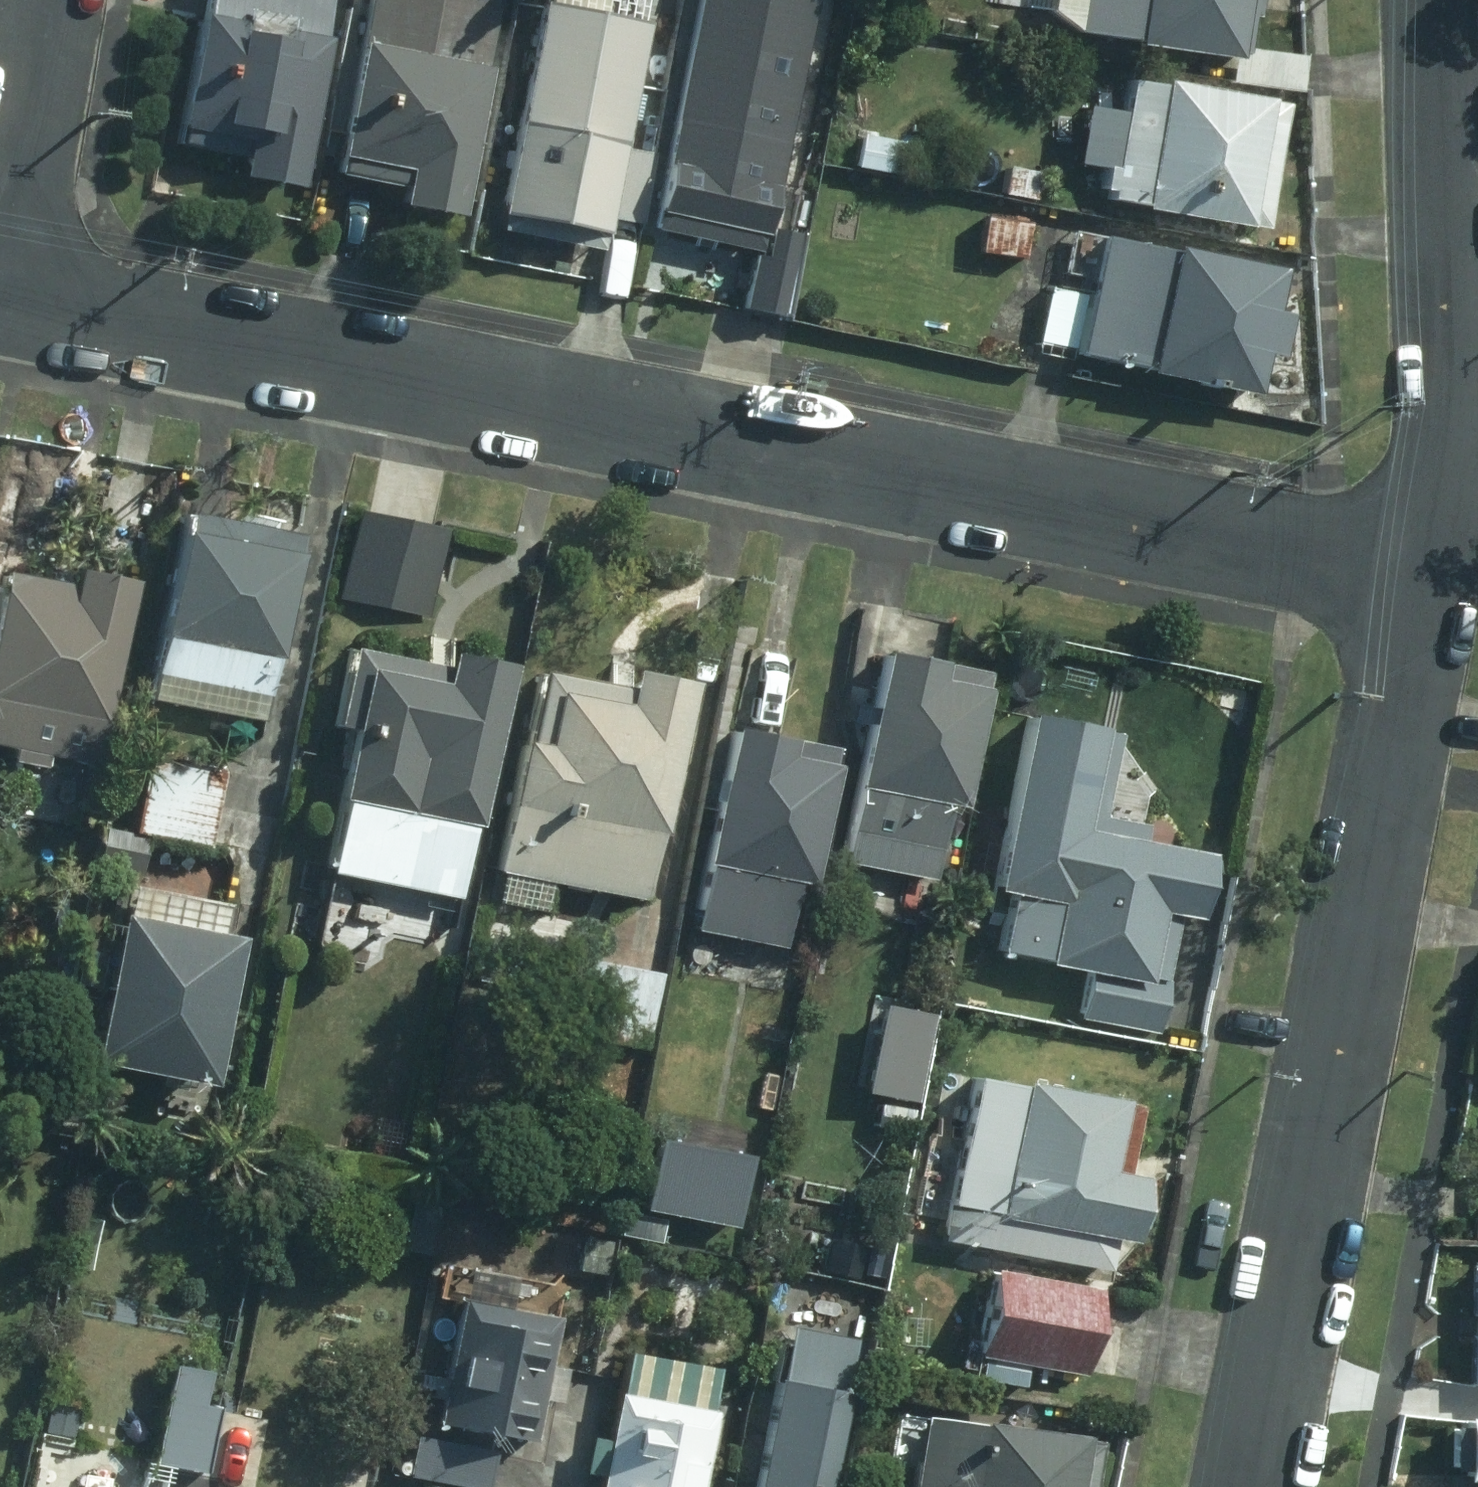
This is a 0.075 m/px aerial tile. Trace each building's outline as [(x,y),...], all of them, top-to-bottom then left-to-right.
[(180,144),(250,158),(247,176),(305,187),(334,39),(326,37),(333,0),(208,0),(180,144)] [(339,172),(409,185),(405,204),(465,216),(505,0),(371,0),(339,172)] [(1081,32),(1141,41),(1141,45),(1241,60),(1248,14),(1264,18),(1266,0),(1086,0),(1081,32)] [(651,23),(544,1),(502,215),(510,217),(508,231),(599,249),(603,233),(609,233),(651,23)] [(754,51),(691,40),(655,228),(728,242),(716,306),(784,320),(811,176),(781,171),(798,82),(750,72),(754,51)] [(1308,56),(1246,47),(1242,82),(1304,91),(1308,56)] [(1149,209),(1270,229),(1290,104),(1132,78),(1118,167),(1110,167),(1105,196),(1149,204),(1149,209)] [(658,160),(627,154),(614,220),(646,225),(658,160)] [(1041,172),(1010,165),(1006,195),(1038,198),(1041,172)] [(1026,259),(1033,223),(985,215),(978,251),(1026,259)] [(1177,250),(1106,235),(1081,353),(1154,366),(1152,374),(1210,385),(1212,379),(1244,386),(1242,392),(1260,396),(1269,354),(1287,357),(1295,314),(1280,311),(1287,268),(1178,246),(1177,250)] [(1087,294),(1053,286),(1037,355),(1073,362),(1087,294)] [(452,529),(361,510),(339,597),(430,619),(452,529)] [(306,535),(188,511),(148,701),(265,726),(306,535)] [(140,582),(78,569),(75,585),(8,571),(0,606),(0,747),(11,749),(4,784),(86,801),(93,768),(100,770),(140,582)] [(802,657),(751,646),(734,723),(786,734),(802,657)] [(451,667),(354,647),(338,728),(357,732),(330,872),(460,896),(474,826),(482,827),(513,665),(453,654),(451,667)] [(984,674),(888,653),(851,834),(884,841),(880,858),(896,862),(893,876),(911,881),(913,866),(938,871),(951,805),(968,808),(992,690),(981,689),(984,674)] [(602,683),(542,670),(499,872),(504,874),(499,902),(549,911),(555,883),(646,901),(661,834),(667,835),(699,683),(639,670),(635,690),(602,683)] [(1124,733),(1033,713),(992,912),(1011,916),(1003,951),(1051,961),(1050,967),(1091,975),(1083,1018),(1159,1032),(1184,917),(1203,921),(1216,854),(1148,841),(1151,824),(1107,815),(1124,733)] [(840,748),(735,728),(726,783),(718,781),(715,799),(722,801),(702,911),(732,916),(728,937),(744,939),(740,956),(759,960),(762,942),(786,947),(798,882),(816,885),(840,748)] [(228,771),(151,753),(134,834),(211,850),(228,771)] [(247,938),(123,914),(93,1063),(216,1087),(247,938)] [(663,974),(589,960),(574,1035),(647,1049),(663,974)] [(935,1001),(879,990),(859,1091),(915,1102),(935,1001)] [(951,1203),(943,1238),(1113,1270),(1118,1240),(1140,1244),(1151,1177),(1133,1174),(1144,1106),(976,1075),(964,1141),(932,1149),(924,1198),(951,1203)] [(617,1241),(558,1230),(550,1270),(609,1281),(617,1241)] [(470,1302),(463,1299),(437,1424),(508,1439),(537,1445),(564,1319),(501,1306),(507,1273),(476,1267),(470,1302)] [(1087,1374),(1101,1290),(995,1271),(988,1304),(970,1301),(966,1323),(986,1327),(980,1355),(1087,1374)] [(794,1326),(761,1486),(832,1486),(859,1338),(794,1326)] [(627,1352),(603,1486),(705,1486),(719,1413),(713,1412),(720,1369),(627,1352)] [(212,1373),(174,1366),(153,1465),(207,1476),(220,1410),(205,1407),(212,1373)] [(1091,1438),(901,1415),(895,1460),(921,1463),(918,1486),(1095,1486),(1100,1447),(1089,1445),(1091,1438)] [(1467,1418),(1467,1429),(1456,1429),(1452,1429),(1453,1470),(1468,1470),(1468,1486),(1477,1486),(1477,1419),(1467,1418)] [(417,1437),(408,1476),(459,1486),(489,1486),(496,1454),(417,1437)]
